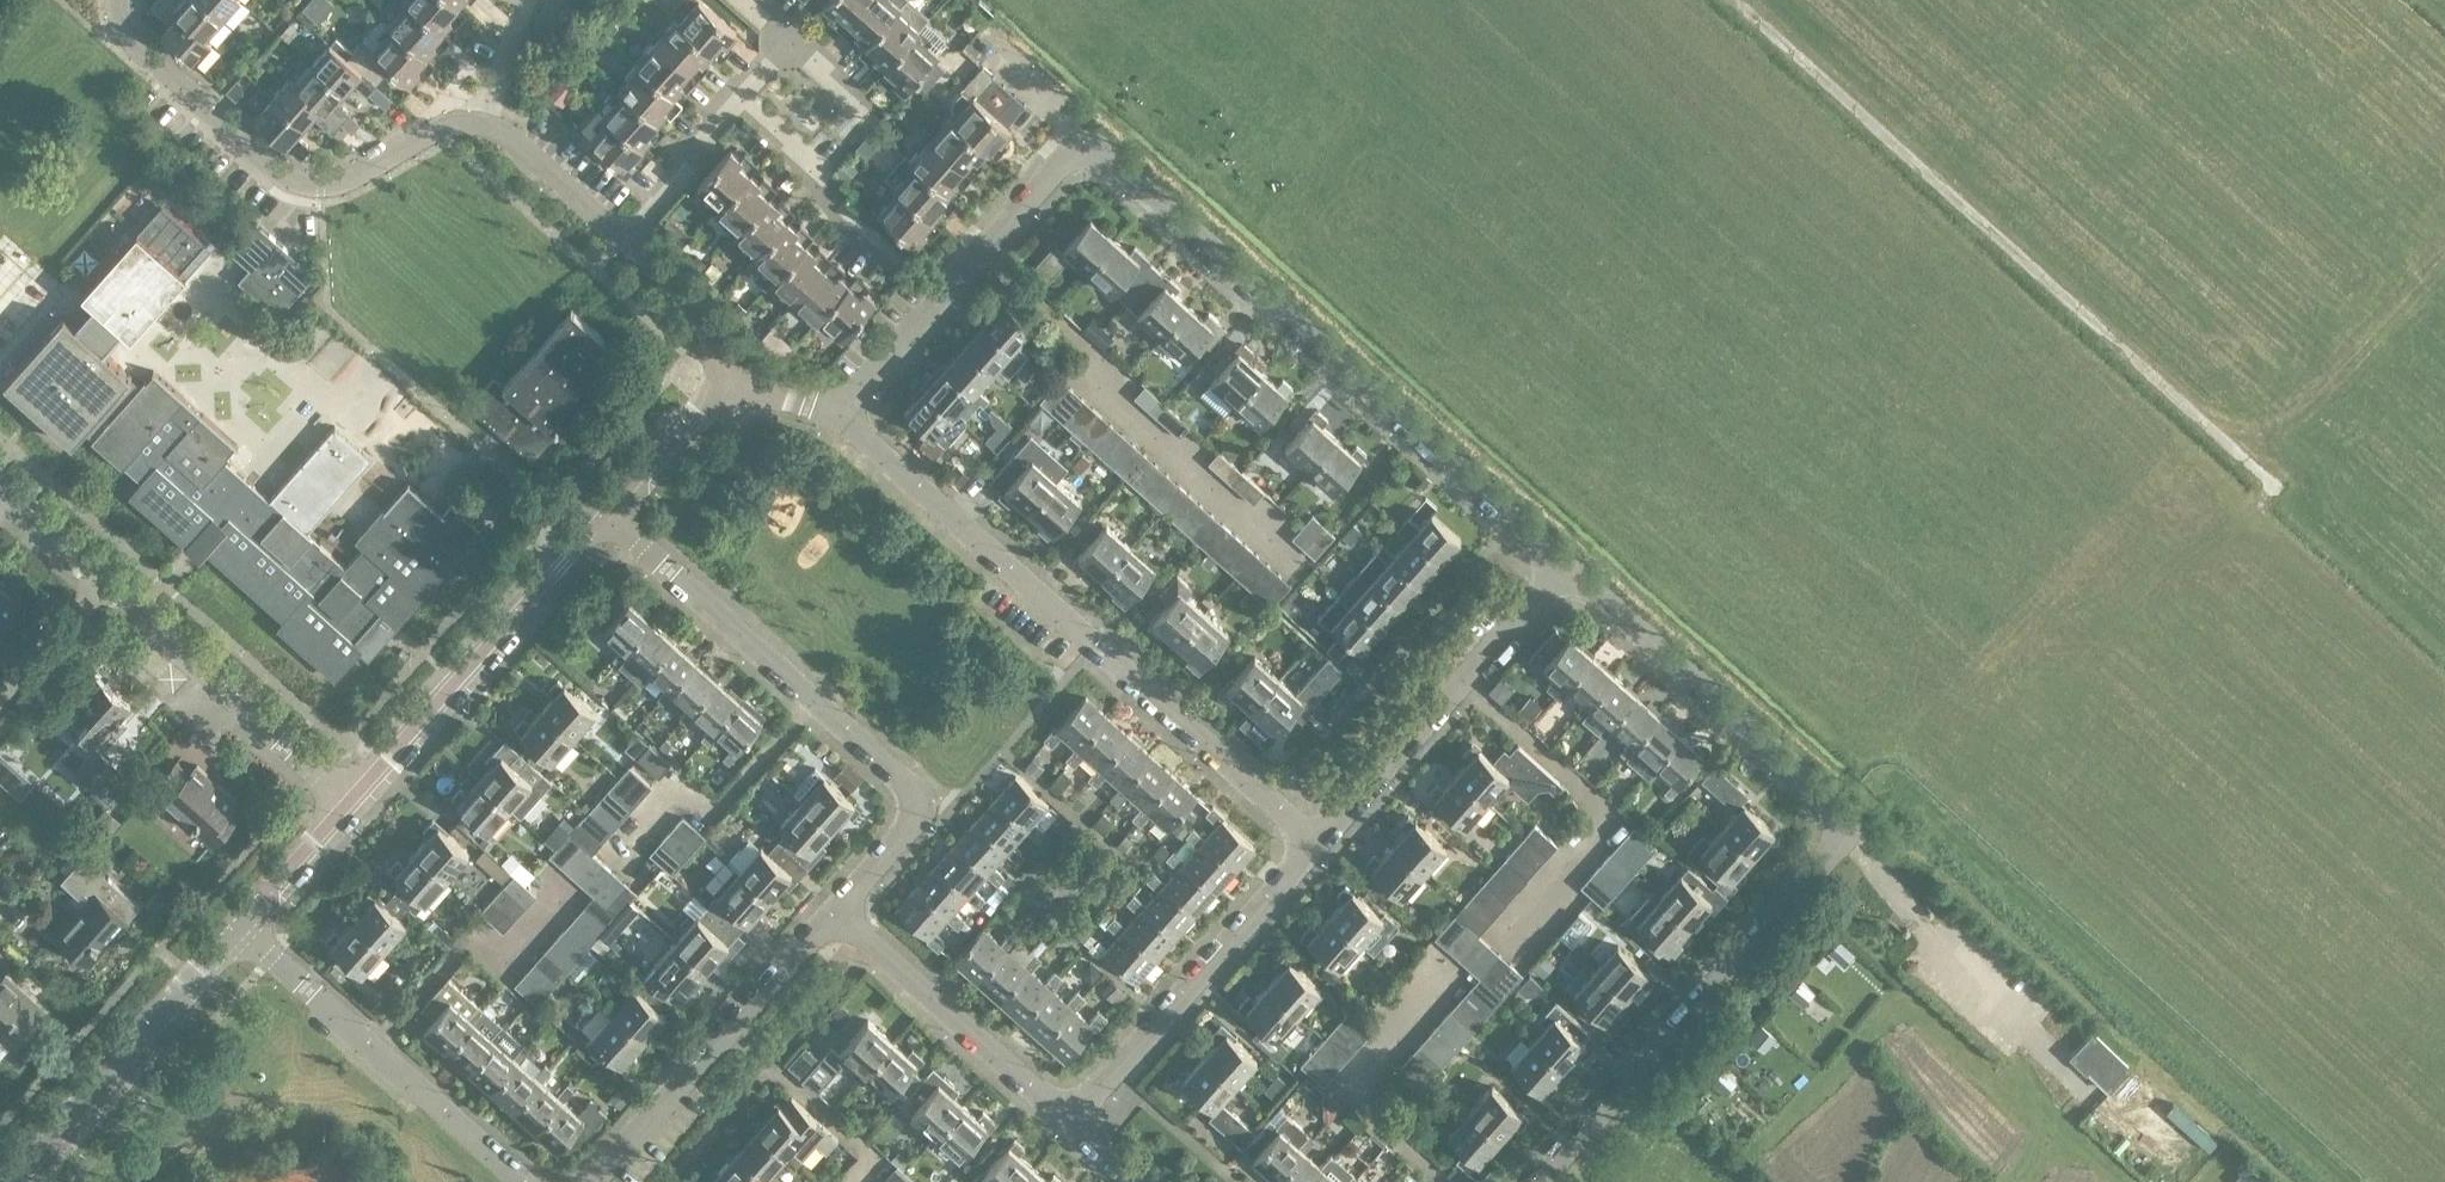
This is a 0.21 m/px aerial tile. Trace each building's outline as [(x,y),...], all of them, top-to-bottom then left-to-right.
[(165,0),(153,0),(149,4),(150,5),(142,14),(160,32),(193,60),(211,40),(205,35),(165,0)] [(203,0),(165,0),(205,35),(222,16),(203,0)] [(222,16),(236,0),(203,0),(222,16)] [(408,0),(391,0),(379,13),(383,17),(425,54),(430,48),(433,46),(438,50),(446,41),(437,33),(441,29),(408,0)] [(441,29),(449,20),(453,24),(462,15),(453,7),(456,4),(452,0),(408,0),(441,29)] [(701,0),(679,0),(668,12),(673,16),(711,50),(714,46),(723,53),(731,45),(726,40),(735,30),(701,0)] [(823,0),(821,2),(832,11),(827,16),(836,24),(844,15),(848,19),(864,0),(823,0)] [(848,19),(851,22),(843,30),(852,38),(856,33),(867,43),(901,6),(895,0),(864,0),(848,19)] [(924,21),(929,16),(911,0),(906,0),(901,6),(867,43),(870,46),(862,55),(871,62),(876,57),(885,65),(924,21)] [(620,7),(627,14),(633,7),(626,1),(620,7)] [(673,16),(653,38),(687,68),(691,64),(700,72),(708,63),(703,59),(711,50),(673,16)] [(383,17),(363,39),(351,51),(335,36),(329,42),(346,57),(345,58),(375,84),(384,74),(387,77),(394,69),(408,81),(417,71),(422,75),(430,67),(421,59),(425,54),(392,25),(391,26),(387,22),(388,22),(383,17)] [(904,89),(937,52),(944,44),(944,38),(930,26),(924,21),(885,65),(885,66),(889,69),(881,78),(890,86),(894,81),(904,89)] [(638,64),(672,94),(680,84),(685,89),(693,80),(684,72),(687,68),(653,38),(634,60),(638,64)] [(346,57),(329,42),(311,62),(343,91),(352,81),(366,94),(375,84),(345,58),(346,57)] [(343,91),(311,62),(294,81),(340,123),(349,113),(335,100),(343,91)] [(618,86),(622,90),(656,119),(664,110),(670,115),(677,106),(668,98),(672,94),(638,64),(618,86)] [(963,88),(972,96),(973,97),(993,74),(982,64),(962,87),(963,88)] [(993,74),(973,97),(983,106),(1003,83),(993,74)] [(289,76),(273,94),(272,96),(303,124),(311,115),(331,133),(340,123),(294,81),(289,76)] [(1003,83),(983,106),(994,115),(1014,93),(1003,83)] [(1005,125),(994,115),(983,106),(973,97),(972,96),(963,88),(953,99),(952,102),(952,106),(955,109),(950,114),(953,117),(952,118),(986,147),(989,143),(998,151),(1006,143),(1001,138),(1010,128),(1006,124),(1005,125)] [(603,112),(607,115),(641,145),(649,136),(654,140),(662,131),(653,123),(656,119),(622,90),(603,112)] [(1014,93),(994,115),(1005,125),(1006,124),(1025,103),(1014,93)] [(303,124),(272,96),(254,115),(300,157),(309,146),(295,133),(303,124)] [(949,113),(929,136),(962,166),(966,162),(975,170),(983,161),(977,157),(986,147),(952,118),(953,117),(950,114),(949,113)] [(607,115),(586,138),(624,171),(633,161),(638,166),(646,157),(637,149),(641,145),(607,115)] [(872,155),(887,131),(873,123),(858,146),(872,155)] [(962,166),(929,136),(909,159),(913,163),(913,162),(947,191),(955,182),(960,186),(968,178),(959,170),(962,166)] [(715,208),(716,209),(749,172),(745,168),(753,159),(744,151),(739,157),(730,148),(696,185),(718,205),(715,208)] [(913,162),(913,163),(893,185),(896,188),(897,187),(931,217),(939,208),(944,212),(952,203),(943,195),(947,191),(913,162)] [(749,172),(716,209),(737,228),(768,196),(763,192),(771,183),(763,176),(758,181),(749,172)] [(897,187),(896,188),(877,210),(914,243),(923,233),(928,238),(936,229),(927,221),(931,217),(897,187)] [(768,196),(737,228),(734,232),(756,252),(786,219),(782,216),(790,207),(781,199),(776,204),(768,196)] [(163,203),(82,294),(96,306),(131,337),(212,246),(163,203)] [(1054,244),(1025,276),(1041,289),(1071,256),(1088,270),(1115,239),(1090,217),(1061,251),(1054,244)] [(774,275),(804,243),(800,240),(809,230),(800,222),(795,228),(786,219),(756,252),(752,256),(747,261),(759,272),(754,277),(764,286),(771,279),(774,275)] [(228,250),(232,254),(287,303),(311,276),(284,252),(286,250),(254,221),(228,250)] [(1125,304),(1157,269),(1152,265),(1150,267),(1148,265),(1144,266),(1139,262),(1146,255),(1135,246),(1129,252),(1115,239),(1088,270),(1112,292),(1125,304)] [(804,243),(774,275),(771,279),(793,299),(823,266),(819,263),(827,254),(819,246),(814,252),(804,243)] [(690,263),(698,271),(707,262),(698,254),(690,263)] [(823,266),(793,299),(815,319),(848,282),(839,273),(843,268),(835,261),(827,270),(823,266)] [(1163,337),(1190,306),(1176,293),(1181,288),(1171,279),(1165,285),(1161,282),(1161,277),(1159,276),(1161,274),(1157,269),(1125,304),(1138,315),(1163,337)] [(848,282),(815,319),(816,320),(820,316),(841,335),(875,298),(865,289),(869,284),(861,276),(852,285),(848,282)] [(1035,324),(1006,298),(986,321),(1015,348),(1019,343),(1033,328),(1043,338),(1049,331),(1038,321),(1035,324)] [(739,303),(733,311),(739,317),(746,309),(739,303)] [(305,533),(372,458),(335,425),(268,500),(224,460),(237,446),(204,415),(188,433),(168,414),(183,398),(154,372),(142,385),(131,376),(132,375),(112,358),(131,337),(96,306),(77,327),(63,314),(4,381),(72,442),(83,429),(95,440),(94,441),(122,466),(126,461),(135,469),(145,479),(130,495),(186,545),(200,530),(210,539),(202,547),(285,622),(280,627),(335,676),(360,648),(368,655),(389,632),(391,630),(395,625),(397,623),(412,607),(445,569),(461,552),(465,547),(480,530),(451,504),(443,513),(411,484),(358,543),(366,549),(355,561),(347,571),(305,533)] [(1190,306),(1163,337),(1187,359),(1201,344),(1207,349),(1221,334),(1215,328),(1220,322),(1209,313),(1204,319),(1190,306)] [(468,407),(491,428),(530,463),(555,435),(561,440),(603,393),(588,380),(615,349),(569,309),(501,386),(493,379),(468,407)] [(1015,348),(986,321),(966,343),(995,370),(999,366),(1009,355),(1019,364),(1029,353),(1019,343),(1015,348)] [(995,370),(966,343),(946,364),(975,391),(979,388),(993,372),(1004,382),(1009,375),(999,366),(995,370)] [(1245,345),(1239,351),(1212,381),(1237,403),(1264,373),(1249,360),(1255,353),(1245,345)] [(975,391),(946,364),(926,386),(955,413),(959,409),(973,394),(984,403),(989,398),(979,388),(975,391)] [(1264,373),(1237,403),(1261,425),(1294,388),(1284,380),(1278,386),(1264,373)] [(1061,376),(1041,399),(1053,410),(1073,387),(1061,376)] [(1158,415),(1168,404),(1146,384),(1136,395),(1158,415)] [(955,413),(926,386),(905,408),(935,436),(946,445),(970,419),(959,409),(955,413)] [(1073,387),(1053,410),(1065,420),(1085,398),(1073,387)] [(1085,398),(1065,420),(1078,432),(1099,410),(1085,398)] [(1181,436),(1191,425),(1168,404),(1158,415),(1181,436)] [(1099,410),(1078,432),(1093,445),(1113,423),(1099,410)] [(1318,410),(1312,417),(1286,447),(1311,469),(1337,439),(1322,426),(1328,419),(1318,410)] [(1113,423),(1093,445),(1104,456),(1124,433),(1113,423)] [(1124,433),(1104,456),(1115,466),(1135,443),(1124,433)] [(992,476),(1005,487),(999,495),(1009,504),(1015,497),(1030,509),(1057,478),(1066,468),(1029,435),(992,476)] [(1352,452),(1337,439),(1311,469),(1335,491),(1368,455),(1358,446),(1352,452)] [(1135,443),(1115,466),(1127,476),(1147,454),(1135,443)] [(1232,481),(1242,470),(1219,450),(1209,461),(1232,481)] [(1147,454),(1127,476),(1138,486),(1158,464),(1147,454)] [(501,490),(509,481),(490,464),(482,473),(501,490)] [(1158,464),(1138,486),(1149,496),(1169,474),(1158,464)] [(1255,502),(1264,491),(1242,470),(1232,481),(1255,502)] [(1169,474),(1149,496),(1160,506),(1180,484),(1169,474)] [(1058,478),(1030,509),(1044,522),(1038,529),(1048,538),(1082,500),(1058,478)] [(1180,484),(1160,506),(1171,516),(1191,494),(1180,484)] [(1191,494),(1171,516),(1183,526),(1202,504),(1191,494)] [(1202,504),(1183,526),(1193,536),(1213,514),(1202,504)] [(1400,525),(1397,528),(1408,538),(1411,536),(1440,562),(1461,538),(1432,512),(1414,532),(1403,522),(1400,525)] [(1213,514),(1193,536),(1204,546),(1225,524),(1213,514)] [(1304,547),(1324,524),(1313,515),(1293,538),(1304,547)] [(1107,522),(1079,554),(1073,561),(1083,570),(1089,563),(1104,575),(1132,544),(1107,522)] [(1225,524),(1204,546),(1215,556),(1236,534),(1225,524)] [(1315,557),(1335,534),(1324,524),(1304,547),(1315,557)] [(1236,534),(1215,556),(1226,566),(1247,544),(1236,534)] [(1380,547),(1377,551),(1388,561),(1392,557),(1421,583),(1440,562),(1411,536),(1408,538),(1394,554),(1383,544),(1380,547)] [(1132,544),(1104,575),(1118,588),(1112,595),(1122,604),(1156,566),(1132,544)] [(1247,544),(1226,566),(1238,577),(1258,554),(1247,544)] [(1360,569),(1357,573),(1368,583),(1371,580),(1401,606),(1421,583),(1392,557),(1388,561),(1377,551),(1363,567),(1360,569)] [(1258,554),(1238,577),(1250,587),(1269,564),(1258,554)] [(1269,564),(1250,587),(1260,597),(1280,574),(1269,564)] [(1341,591),(1337,595),(1349,605),(1352,601),(1381,627),(1401,606),(1371,580),(1368,583),(1357,573),(1343,589),(1341,591)] [(1159,596),(1168,604),(1147,627),(1157,636),(1163,629),(1177,642),(1206,611),(1187,594),(1193,588),(1178,574),(1159,596)] [(1291,584),(1280,574),(1260,597),(1271,606),(1291,584)] [(16,604),(0,590),(0,622),(16,604)] [(1337,595),(1318,617),(1330,627),(1332,625),(1342,633),(1328,649),(1338,658),(1352,643),(1361,650),(1381,627),(1352,601),(1349,605),(1337,595)] [(628,601),(616,614),(605,604),(592,620),(603,629),(602,630),(622,649),(612,660),(618,666),(629,654),(626,652),(652,622),(628,601)] [(1206,611),(1177,642),(1192,655),(1186,662),(1195,670),(1230,633),(1206,611)] [(648,672),(675,642),(652,622),(626,652),(629,654),(618,666),(635,681),(638,684),(641,686),(652,675),(648,672)] [(1569,634),(1566,637),(1556,627),(1532,653),(1556,674),(1546,686),(1554,693),(1556,695),(1560,699),(1571,687),(1566,683),(1592,654),(1569,634)] [(648,672),(652,675),(666,688),(656,699),(664,706),(674,694),(670,691),(697,661),(675,642),(648,672)] [(1614,674),(1592,654),(1566,683),(1571,687),(1586,701),(1576,713),(1582,719),(1593,707),(1589,703),(1614,674)] [(1255,656),(1227,687),(1222,694),(1231,702),(1237,696),(1252,709),(1279,678),(1255,656)] [(1279,678),(1252,709),(1276,730),(1305,697),(1313,704),(1343,670),(1327,657),(1296,692),(1279,678)] [(670,691),(674,694),(689,707),(679,719),(685,725),(696,713),(692,711),(719,681),(697,661),(670,691)] [(120,717),(131,705),(93,670),(71,695),(82,706),(72,718),(105,747),(126,723),(120,717)] [(1589,703),(1593,707),(1608,721),(1598,733),(1604,739),(1615,727),(1610,723),(1636,694),(1614,674),(1589,703)] [(556,694),(543,709),(573,736),(595,711),(565,684),(564,685),(558,680),(550,689),(556,694)] [(692,711),(696,713),(711,727),(701,738),(707,744),(717,733),(714,730),(740,700),(719,681),(692,711)] [(1658,713),(1636,694),(1610,723),(1615,727),(1631,741),(1620,753),(1626,758),(1636,746),(1632,742),(1658,713)] [(1062,735),(1076,747),(1079,750),(1108,717),(1086,697),(1057,729),(1054,727),(1043,739),(1051,746),(1062,735)] [(714,730),(717,733),(733,747),(723,758),(730,764),(740,754),(736,750),(762,720),(740,700),(714,730)] [(573,736),(543,709),(530,724),(524,718),(515,728),(521,733),(520,734),(550,761),(573,736)] [(1680,733),(1658,713),(1632,742),(1636,746),(1626,758),(1648,778),(1658,766),(1654,762),(1680,733)] [(1079,750),(1076,747),(1065,759),(1073,766),(1084,754),(1098,767),(1101,770),(1130,737),(1108,717),(1079,750)] [(1703,754),(1680,733),(1654,762),(1658,766),(1674,780),(1663,792),(1670,797),(1680,785),(1677,783),(1703,754)] [(1101,770),(1098,767),(1087,779),(1096,786),(1106,775),(1120,787),(1123,790),(1152,757),(1130,737),(1101,770)] [(649,743),(637,757),(659,776),(671,762),(649,743)] [(511,744),(500,755),(495,750),(485,761),(492,766),(480,780),(510,807),(520,816),(552,780),(511,744)] [(1495,765),(1472,745),(1464,754),(1470,758),(1456,774),(1487,801),(1499,788),(1513,786),(1519,792),(1536,772),(1557,790),(1562,784),(1520,747),(1511,758),(1505,753),(1495,765)] [(129,778),(112,763),(99,752),(78,775),(91,787),(108,802),(129,778)] [(1123,790),(1120,787),(1109,799),(1117,806),(1128,794),(1142,807),(1145,809),(1174,777),(1152,757),(1123,790)] [(1027,765),(1036,773),(1042,766),(1033,758),(1027,765)] [(222,816),(236,800),(197,764),(190,772),(177,760),(141,799),(157,813),(165,804),(211,845),(231,824),(222,816)] [(1700,779),(1730,805),(1714,822),(1751,855),(1774,830),(1741,801),(1748,793),(1714,763),(1700,779)] [(630,765),(619,777),(642,797),(652,786),(630,765)] [(797,786),(793,792),(802,800),(833,828),(846,814),(852,819),(860,811),(854,805),(855,803),(815,767),(798,786),(797,786)] [(1487,801),(1456,774),(1442,789),(1437,785),(1429,794),(1434,798),(1465,826),(1487,801)] [(1016,775),(995,798),(1028,827),(1025,830),(1037,840),(1044,832),(1032,822),(1048,804),(1016,775)] [(619,777),(609,788),(632,808),(642,797),(619,777)] [(1145,809),(1142,807),(1131,818),(1139,825),(1150,814),(1167,829),(1197,797),(1174,777),(1145,809)] [(510,807),(480,780),(466,795),(460,789),(452,798),(458,803),(457,804),(488,832),(510,807)] [(609,788),(599,799),(622,819),(632,808),(609,788)] [(1028,827),(995,798),(976,820),(1008,849),(1006,852),(1017,862),(1024,855),(1012,844),(1025,830),(1028,827)] [(599,799),(590,810),(612,830),(622,819),(599,799)] [(786,830),(777,841),(802,863),(811,852),(818,858),(826,848),(820,842),(833,828),(802,800),(780,825),(786,830)] [(105,806),(89,824),(105,837),(121,820),(105,806)] [(1216,825),(1203,839),(1201,842),(1233,871),(1254,848),(1222,819),(1224,817),(1212,806),(1204,814),(1216,825)] [(590,810),(579,822),(602,842),(612,830),(590,810)] [(1446,847),(1415,819),(1409,814),(1400,825),(1405,830),(1393,844),(1424,872),(1446,847)] [(682,817),(672,829),(695,849),(705,838),(682,817)] [(1008,849),(976,820),(956,842),(988,871),(986,874),(997,885),(1004,877),(993,866),(1006,852),(1008,849)] [(430,835),(416,851),(447,878),(469,853),(438,825),(437,826),(432,821),(424,830),(430,835)] [(579,822),(569,833),(581,843),(592,853),(602,842),(579,822)] [(1751,855),(1714,822),(1692,847),(1689,844),(1683,851),(1716,880),(1722,873),(1729,880),(1730,879),(1737,885),(1747,874),(1740,868),(1751,855)] [(1534,825),(1523,836),(1547,857),(1557,845),(1534,825)] [(1632,826),(1622,838),(1645,858),(1655,847),(1632,826)] [(672,829),(659,843),(682,863),(695,849),(672,829)] [(1191,829),(1189,831),(1184,836),(1196,846),(1183,861),(1181,864),(1214,893),(1233,871),(1201,842),(1203,839),(1191,829)] [(569,833),(549,856),(560,866),(581,843),(569,833)] [(1523,836),(1513,848),(1537,868),(1547,857),(1523,836)] [(1622,838),(1612,848),(1635,870),(1645,858),(1622,838)] [(761,846),(739,871),(770,898),(783,884),(789,889),(797,880),(791,874),(792,874),(802,863),(777,841),(767,852),(761,846)] [(988,871),(956,842),(936,865),(968,893),(966,896),(978,907),(985,898),(973,888),(986,874),(988,871)] [(581,843),(560,866),(571,876),(592,853),(581,843)] [(659,843),(649,854),(672,875),(682,863),(659,843)] [(1424,872),(1393,844),(1380,858),(1374,853),(1365,863),(1402,897),(1424,872)] [(1513,848),(1504,859),(1527,879),(1537,868),(1513,848)] [(1612,848),(1599,863),(1622,884),(1635,870),(1612,848)] [(447,878),(416,851),(404,864),(398,859),(389,869),(394,874),(394,875),(402,882),(393,893),(409,907),(415,912),(425,902),(447,878)] [(1172,851),(1169,853),(1165,858),(1177,869),(1165,882),(1162,886),(1194,915),(1214,893),(1181,864),(1183,861),(1172,851)] [(592,853),(571,876),(583,886),(603,863),(592,853)] [(99,948),(138,905),(81,854),(59,879),(84,901),(55,933),(80,955),(92,942),(99,948)] [(513,874),(513,873),(492,854),(483,864),(505,884),(503,886),(526,906),(536,895),(524,884),(513,874)] [(1673,868),(1651,892),(1689,925),(1702,910),(1709,916),(1717,907),(1703,895),(1709,888),(1676,858),(1670,865),(1673,868)] [(1504,859),(1494,870),(1517,890),(1527,879),(1504,859)] [(583,886),(594,896),(614,873),(603,863),(583,886)] [(1599,863),(1590,874),(1613,895),(1622,884),(1599,863)] [(521,865),(513,873),(513,874),(524,884),(532,875),(521,865)] [(968,893),(936,865),(917,887),(949,915),(946,918),(958,928),(964,921),(952,911),(966,896),(968,893)] [(1494,870),(1484,881),(1507,902),(1517,890),(1494,870)] [(711,902),(707,906),(731,927),(740,917),(747,923),(748,922),(755,928),(763,918),(757,913),(770,898),(739,871),(717,896),(715,894),(711,899),(711,902)] [(1153,872),(1150,876),(1145,881),(1157,891),(1145,905),(1142,908),(1175,937),(1194,915),(1162,886),(1165,882),(1153,872)] [(594,896),(604,906),(625,883),(614,873),(594,896)] [(1590,874),(1579,886),(1602,906),(1613,895),(1590,874)] [(1484,881),(1474,892),(1497,913),(1507,902),(1484,881)] [(625,883),(604,906),(616,916),(637,893),(625,883)] [(1382,918),(1352,891),(1345,885),(1337,895),(1343,900),(1330,915),(1361,943),(1382,918)] [(526,906),(503,886),(491,900),(513,920),(526,906)] [(949,915),(917,887),(897,909),(929,938),(926,941),(938,951),(945,942),(933,932),(946,918),(949,915)] [(393,893),(383,904),(374,896),(373,897),(368,892),(360,901),(366,907),(353,921),(384,949),(406,924),(399,918),(409,907),(393,893)] [(1474,892),(1464,903),(1487,924),(1497,913),(1474,892)] [(1689,925),(1651,892),(1630,916),(1627,913),(1621,921),(1654,950),(1660,943),(1674,956),(1683,945),(1676,939),(1689,925)] [(1133,895),(1130,898),(1126,903),(1137,913),(1125,926),(1122,930),(1155,959),(1175,937),(1142,908),(1145,905),(1133,895)] [(604,906),(594,896),(584,907),(607,927),(616,916),(604,906)] [(513,920),(491,900),(480,912),(503,932),(513,920)] [(1464,903),(1454,915),(1466,924),(1477,934),(1477,935),(1487,924),(1464,903)] [(698,917),(676,942),(707,969),(720,955),(726,960),(734,951),(728,946),(729,944),(722,938),(731,927),(707,906),(704,910),(701,910),(696,915),(698,917)] [(607,927),(584,907),(573,918),(596,938),(607,927)] [(1361,943),(1330,915),(1317,930),(1310,924),(1302,934),(1339,967),(1361,943)] [(1454,915),(1435,937),(1446,947),(1466,924),(1454,915)] [(1114,916),(1110,920),(1105,926),(1117,936),(1102,953),(1135,982),(1155,959),(1122,930),(1125,926),(1114,916)] [(573,918),(564,930),(586,950),(596,938),(573,918)] [(384,949),(353,921),(340,936),(334,930),(325,940),(332,945),(331,946),(362,973),(384,949)] [(433,930),(450,945),(456,938),(439,923),(433,930)] [(1466,924),(1446,947),(1457,957),(1477,934),(1466,924)] [(982,928),(954,959),(953,960),(976,981),(1005,949),(1007,950),(1017,938),(1010,932),(999,944),(982,928)] [(586,950),(564,930),(553,941),(576,961),(586,950)] [(1477,934),(1457,957),(1467,967),(1488,944),(1477,935),(1477,934)] [(1843,962),(1854,950),(1838,936),(1828,948),(1843,962)] [(576,961),(553,941),(543,952),(566,972),(576,961)] [(654,967),(645,977),(667,997),(676,986),(685,994),(686,993),(692,998),(700,989),(695,984),(707,969),(676,942),(654,967)] [(1488,944),(1467,967),(1479,977),(1499,954),(1488,944)] [(1617,944),(1595,969),(1625,996),(1639,981),(1646,987),(1654,978),(1617,944)] [(1005,949),(976,981),(998,1000),(1027,968),(1030,971),(1040,959),(1031,951),(1021,963),(1007,950),(1005,949)] [(566,972),(543,952),(533,963),(556,983),(566,972)] [(1543,952),(1531,966),(1544,978),(1556,964),(1543,952)] [(1499,954),(1479,977),(1491,987),(1511,964),(1499,954)] [(1319,989),(1289,962),(1282,956),(1273,966),(1279,973),(1267,986),(1298,1014),(1319,989)] [(533,963),(524,974),(547,994),(556,983),(533,963)] [(1511,964),(1491,987),(1501,997),(1522,974),(1511,964)] [(1027,968),(998,1000),(1020,1020),(1049,988),(1052,990),(1062,978),(1054,971),(1043,983),(1030,971),(1027,968)] [(1582,1002),(1575,1009),(1597,1029),(1604,1022),(1610,1027),(1620,1016),(1613,1010),(1625,996),(1595,969),(1573,994),(1582,1002)] [(1530,970),(1520,985),(1535,995),(1545,980),(1530,970)] [(11,1044),(43,1009),(4,974),(0,978),(0,1035),(11,1044)] [(524,974),(514,985),(537,1005),(547,994),(524,974)] [(1787,988),(1800,1000),(1812,988),(1799,976),(1787,988)] [(447,977),(423,1004),(437,1016),(434,1020),(425,1030),(446,1049),(473,1020),(470,1017),(479,1006),(463,992),(457,986),(447,977)] [(635,988),(613,1013),(621,1020),(644,1040),(657,1025),(663,1031),(671,1022),(669,1020),(665,1016),(666,1015),(657,1008),(667,997),(645,977),(635,988)] [(1479,977),(1469,988),(1491,1008),(1501,997),(1491,987),(1479,977)] [(1112,979),(1103,990),(1116,1002),(1125,991),(1112,979)] [(1298,1014),(1267,986),(1255,1000),(1249,994),(1239,1005),(1276,1038),(1298,1014)] [(1049,988),(1020,1020),(1043,1040),(1060,1020),(1071,1007),(1074,1010),(1084,998),(1076,991),(1066,1003),(1052,990),(1049,988)] [(1469,988),(1459,999),(1481,1019),(1491,1008),(1469,988)] [(1459,999),(1449,1010),(1472,1030),(1481,1019),(1459,999)] [(1555,1001),(1538,1020),(1545,1027),(1532,1040),(1562,1067),(1576,1052),(1582,1058),(1591,1049),(1582,1040),(1589,1032),(1555,1001)] [(517,1013),(524,1020),(534,1010),(527,1003),(517,1013)] [(1354,1004),(1343,1016),(1366,1037),(1377,1025),(1354,1004)] [(473,1020),(446,1049),(468,1069),(495,1039),(492,1036),(501,1026),(479,1006),(470,1017),(473,1020)] [(1071,1007),(1060,1020),(1043,1040),(1065,1060),(1094,1028),(1096,1030),(1107,1018),(1098,1010),(1088,1022),(1074,1010),(1071,1007)] [(1449,1010),(1439,1022),(1462,1042),(1472,1030),(1449,1010)] [(613,1013),(586,1043),(612,1066),(617,1060),(622,1065),(623,1064),(628,1069),(637,1060),(631,1054),(644,1040),(621,1020),(613,1013)] [(1343,1016),(1333,1027),(1356,1049),(1366,1037),(1343,1016)] [(832,1047),(802,1080),(817,1093),(849,1058),(865,1072),(892,1042),(868,1020),(838,1053),(832,1047)] [(1439,1022),(1429,1033),(1452,1053),(1462,1042),(1439,1022)] [(2092,1023),(2067,1050),(2107,1087),(2132,1060),(2092,1023)] [(495,1039),(468,1069),(490,1089),(517,1059),(514,1056),(523,1045),(508,1032),(504,1029),(501,1026),(492,1036),(495,1039)] [(1257,1059),(1226,1032),(1219,1026),(1210,1036),(1216,1043),(1204,1057),(1234,1084),(1257,1059)] [(1333,1027),(1320,1042),(1343,1062),(1356,1049),(1333,1027)] [(1751,1040),(1764,1052),(1776,1040),(1763,1028),(1751,1040)] [(1429,1033),(1419,1044),(1442,1064),(1452,1053),(1429,1033)] [(1562,1067),(1532,1040),(1511,1064),(1547,1097),(1557,1087),(1550,1081),(1562,1067)] [(907,1056),(892,1042),(865,1072),(889,1094),(895,1088),(907,1098),(928,1075),(926,1073),(922,1078),(912,1069),(917,1064),(916,1063),(921,1058),(913,1050),(907,1056)] [(1320,1042),(1311,1053),(1333,1073),(1343,1062),(1320,1042)] [(1419,1044),(1409,1056),(1432,1075),(1442,1064),(1419,1044)] [(517,1059),(490,1089),(513,1109),(539,1079),(536,1076),(520,1061),(529,1051),(526,1048),(523,1045),(514,1056),(517,1059)] [(1311,1053),(1301,1064),(1324,1085),(1333,1073),(1311,1053)] [(1432,1075),(1409,1056),(1399,1067),(1422,1087),(1432,1075)] [(1234,1084),(1204,1057),(1182,1081),(1213,1109),(1213,1108),(1215,1110),(1209,1117),(1242,1146),(1249,1138),(1255,1132),(1220,1100),(1234,1084)] [(539,1079),(513,1109),(534,1128),(561,1098),(558,1096),(543,1082),(552,1071),(549,1068),(546,1065),(536,1076),(539,1079)] [(1713,1078),(1726,1090),(1738,1078),(1725,1065),(1713,1078)] [(939,1085),(938,1084),(928,1075),(907,1098),(917,1107),(911,1114),(936,1135),(963,1105),(948,1092),(954,1086),(945,1078),(939,1085)] [(561,1098),(534,1128),(558,1149),(577,1128),(586,1136),(606,1113),(590,1099),(577,1113),(564,1101),(574,1090),(571,1088),(568,1085),(558,1096),(561,1098)] [(1491,1086),(1469,1110),(1499,1137),(1512,1123),(1519,1129),(1528,1118),(1491,1086)] [(779,1104),(758,1127),(800,1164),(817,1144),(826,1152),(838,1139),(793,1097),(782,1107),(779,1104)] [(963,1105),(936,1135),(960,1157),(987,1127),(986,1126),(991,1120),(982,1113),(977,1118),(963,1105)] [(1447,1135),(1465,1151),(1457,1161),(1472,1174),(1475,1176),(1479,1177),(1484,1177),(1487,1175),(1492,1169),(1493,1167),(1494,1162),(1492,1158),(1490,1154),(1487,1152),(1499,1137),(1469,1110),(1447,1135)] [(1286,1114),(1276,1125),(1268,1118),(1255,1132),(1249,1138),(1261,1149),(1253,1157),(1276,1178),(1280,1173),(1302,1148),(1299,1145),(1308,1134),(1286,1114)] [(739,1149),(775,1181),(783,1181),(772,1172),(785,1157),(797,1167),(800,1164),(758,1127),(739,1149)] [(1276,1178),(1281,1181),(1312,1181),(1324,1168),(1321,1165),(1305,1151),(1315,1140),(1308,1134),(1299,1145),(1302,1148),(1276,1178)] [(982,1176),(979,1173),(971,1181),(1021,1181),(1034,1168),(1019,1155),(1024,1149),(1015,1141),(1010,1147),(1009,1146),(982,1176)] [(719,1171),(731,1181),(763,1181),(766,1179),(770,1181),(775,1181),(739,1149),(719,1171)] [(1312,1181),(1340,1181),(1327,1171),(1337,1160),(1331,1154),(1321,1165),(1324,1168),(1312,1181)] [(2236,1181),(2254,1181),(2261,1173),(2248,1162),(2234,1180),(2236,1181)] [(884,1181),(905,1181),(910,1177),(898,1166),(884,1181)] [(1021,1181),(1062,1181),(1054,1175),(1048,1181),(1034,1168),(1021,1181)] [(709,1181),(731,1181),(719,1171),(709,1181)] [(1361,1177),(1359,1180),(1352,1173),(1344,1181),(1366,1181),(1361,1177)]
